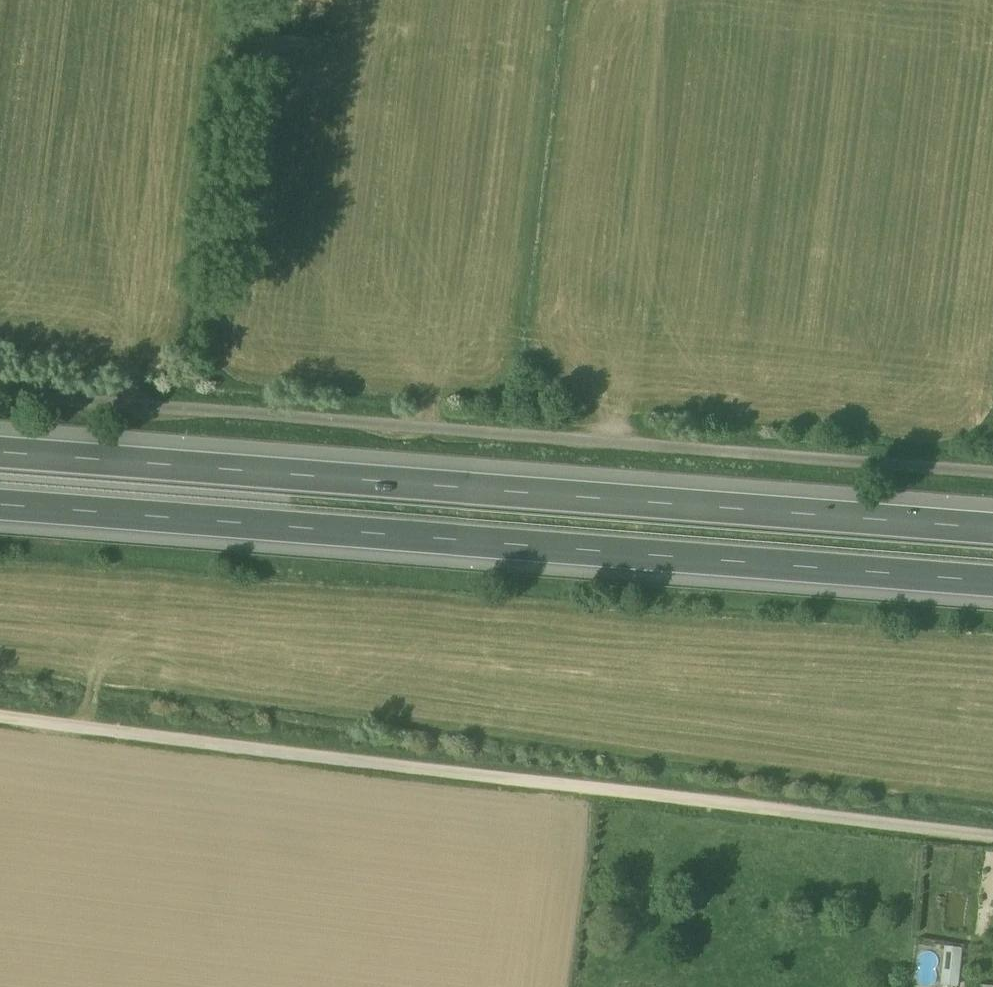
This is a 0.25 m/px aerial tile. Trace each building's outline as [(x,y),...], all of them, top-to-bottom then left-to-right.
[(969,947),(952,943),(949,980),(965,981),(969,947)]
